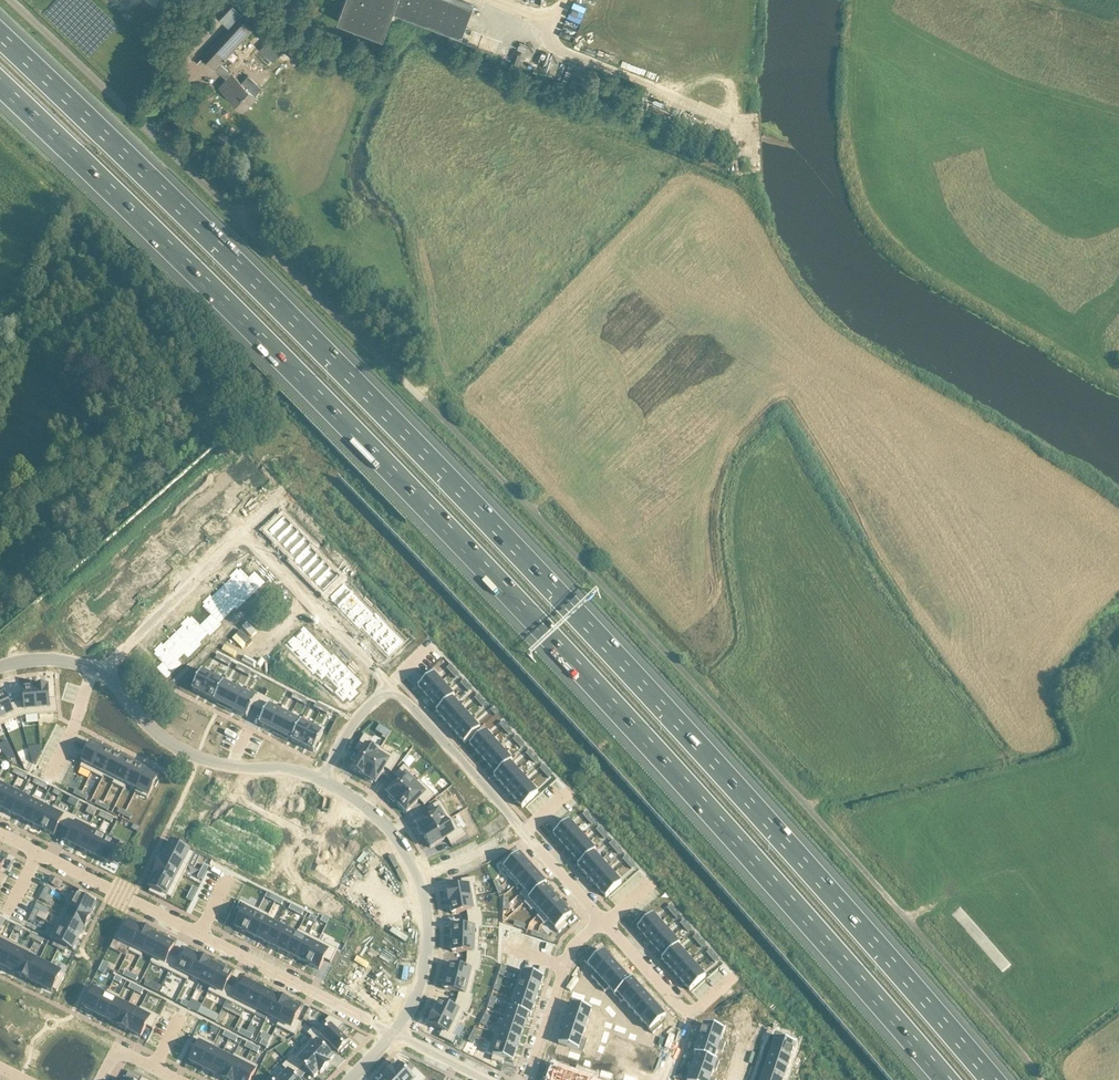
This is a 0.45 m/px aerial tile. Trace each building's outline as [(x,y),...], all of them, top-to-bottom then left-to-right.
[(468,3),(461,0),(441,0),(439,5),(464,14),(468,3)] [(476,6),(470,4),(466,15),(472,17),(476,6)] [(220,62),(246,35),(253,27),(240,15),(196,62),(197,63),(203,56),(229,80),(222,87),(243,107),(255,94),(220,62)] [(298,49),(278,30),(271,38),(291,57),(298,49)] [(309,65),(309,56),(295,57),(295,66),(309,65)] [(236,467),(230,473),(241,484),(246,478),(257,490),(267,479),(258,470),(259,468),(254,463),(253,464),(251,463),(241,472),(236,467)] [(300,509),(296,513),(301,518),(305,514),(300,509)] [(284,518),(269,533),(277,541),(292,527),(284,518)] [(292,527),(277,541),(283,548),(299,533),(292,527)] [(299,533),(283,548),(290,555),(305,540),(299,533)] [(327,538),(323,541),(328,547),(332,543),(327,538)] [(305,540),(290,555),(296,561),(294,563),(295,563),(312,547),(305,540)] [(312,547),(295,563),(303,572),(318,557),(310,549),(312,547)] [(348,553),(344,557),(349,562),(353,558),(348,553)] [(318,557),(303,572),(309,578),(324,564),(318,557)] [(324,564),(309,578),(315,585),(331,570),(324,564)] [(6,589),(16,579),(2,566),(0,568),(0,583),(6,589)] [(237,569),(230,576),(250,597),(265,583),(254,572),(249,578),(240,569),(239,571),(237,569)] [(331,570),(315,585),(324,593),(339,579),(331,570)] [(366,572),(362,575),(367,581),(371,577),(366,572)] [(231,578),(225,584),(243,603),(250,597),(230,576),(229,577),(231,578)] [(225,584),(218,591),(237,610),(243,603),(225,584)] [(345,585),(330,600),(338,608),(353,594),(345,585)] [(210,595),(210,596),(228,614),(234,608),(236,610),(237,610),(218,591),(213,595),(212,597),(210,595)] [(381,593),(377,597),(382,602),(386,598),(381,593)] [(353,594),(338,608),(344,615),(360,600),(353,594)] [(210,596),(202,603),(204,604),(202,606),(211,615),(205,620),(216,631),(222,625),(220,623),(228,614),(210,596)] [(360,600),(344,615),(351,622),(366,607),(360,600)] [(366,607),(351,622),(359,630),(376,613),(374,615),(366,607)] [(376,613),(359,630),(361,628),(367,635),(383,620),(376,613)] [(188,617),(181,624),(201,645),(202,644),(200,642),(208,634),(210,637),(216,631),(205,620),(200,625),(192,617),(190,618),(188,617)] [(383,620),(367,635),(374,641),(389,627),(383,620)] [(408,621),(404,625),(409,630),(413,627),(408,621)] [(182,626),(176,632),(195,651),(201,645),(181,624),(180,624),(182,626)] [(303,628),(285,645),(293,654),(312,635),(304,626),(303,628)] [(389,627),(374,641),(380,648),(395,633),(389,627)] [(176,632),(169,639),(188,658),(195,651),(176,632)] [(395,633),(380,648),(388,657),(404,642),(395,633)] [(312,635),(293,654),(300,661),(319,642),(312,635)] [(161,643),(181,664),(182,664),(178,660),(184,654),(188,658),(169,639),(163,645),(161,643)] [(319,642),(300,661),(306,667),(325,649),(319,642)] [(161,643),(154,650),(155,652),(154,654),(162,662),(156,668),(167,679),(181,664),(161,643)] [(325,649),(306,667),(313,674),(334,654),(334,653),(332,655),(325,649)] [(334,654),(313,674),(315,672),(321,679),(340,661),(334,654)] [(219,655),(216,660),(223,663),(225,658),(219,655)] [(225,658),(223,663),(229,666),(232,661),(225,658)] [(340,661),(321,679),(322,679),(326,676),(332,682),(347,667),(340,661)] [(239,665),(236,670),(243,673),(245,668),(239,665)] [(450,665),(446,669),(451,674),(455,670),(450,665)] [(347,667),(332,682),(338,688),(334,692),(353,674),(347,667)] [(245,668),(243,673),(249,676),(252,671),(245,668)] [(267,670),(265,675),(271,678),(273,673),(267,670)] [(455,670),(451,674),(455,678),(459,675),(455,670)] [(196,680),(192,687),(194,688),(193,691),(194,691),(204,696),(214,677),(203,672),(203,671),(198,681),(196,680)] [(353,674),(334,692),(343,701),(347,698),(350,701),(359,693),(355,689),(362,683),(353,674)] [(434,674),(418,688),(426,697),(442,683),(434,674)] [(214,677),(204,696),(215,701),(214,701),(215,702),(225,682),(224,682),(214,677)] [(225,682),(215,702),(218,703),(218,705),(225,708),(235,688),(225,683),(225,682)] [(442,683),(426,697),(432,704),(448,689),(442,683)] [(48,687),(36,688),(38,715),(58,714),(57,699),(49,700),(48,687)] [(24,702),(17,703),(20,717),(38,715),(36,688),(35,688),(35,689),(23,690),(24,702)] [(235,688),(225,708),(232,712),(233,711),(236,712),(246,693),(235,688)] [(448,689),(432,704),(438,710),(436,712),(454,696),(448,689)] [(246,693),(236,712),(247,718),(253,707),(259,710),(266,697),(259,694),(256,699),(246,693)] [(295,693),(292,698),(299,702),(301,697),(295,693)] [(0,697),(0,715),(4,724),(20,717),(17,703),(10,706),(5,695),(0,697)] [(454,696),(436,712),(444,721),(460,707),(452,699),(454,697),(454,696)] [(266,697),(259,710),(265,713),(260,725),(261,725),(271,730),(281,711),(270,706),(273,701),(266,697)] [(301,697),(299,702),(305,705),(308,700),(301,697)] [(326,701),(323,706),(324,706),(330,709),(332,704),(326,701)] [(317,703),(315,708),(321,711),(324,706),(323,706),(318,703),(317,703)] [(324,706),(321,711),(328,714),(330,709),(324,706)] [(460,707),(444,721),(450,728),(466,714),(460,707)] [(494,707),(490,711),(495,716),(499,712),(494,707)] [(281,711),(271,730),(274,732),(274,733),(281,737),(291,716),(281,711)] [(466,714),(450,728),(456,735),(472,721),(466,714)] [(291,716),(281,737),(289,740),(289,739),(292,741),(302,722),(291,716)] [(472,721),(456,735),(464,744),(480,730),(472,721)] [(302,722),(292,741),(293,741),(303,746),(313,727),(302,722)] [(500,724),(495,728),(500,733),(504,729),(500,724)] [(313,727),(303,746),(314,752),(324,733),(323,732),(323,733),(313,727)] [(485,731),(470,745),(478,754),(493,740),(485,731)] [(361,754),(352,770),(363,777),(381,749),(370,742),(372,739),(365,735),(355,750),(361,754)] [(493,740),(478,754),(484,761),(500,747),(493,740)] [(88,753),(80,768),(92,774),(105,748),(104,748),(104,750),(99,747),(92,744),(91,746),(89,745),(86,752),(88,753)] [(500,747),(484,761),(490,768),(506,754),(500,747)] [(105,748),(92,774),(102,779),(115,755),(111,753),(112,752),(105,748)] [(381,749),(363,777),(364,777),(366,778),(365,779),(372,783),(373,782),(376,784),(385,769),(391,773),(400,757),(393,753),(391,756),(381,750),(381,749)] [(506,754),(490,768),(496,775),(510,763),(512,761),(506,754)] [(115,755),(102,779),(103,780),(104,777),(114,782),(113,785),(126,759),(119,755),(118,757),(115,755)] [(126,759),(113,785),(124,790),(136,766),(133,764),(133,763),(126,759)] [(496,775),(494,777),(502,785),(518,771),(510,763),(496,775)] [(136,766),(124,790),(127,786),(136,791),(135,793),(136,793),(147,770),(141,767),(140,768),(136,766)] [(400,781),(387,794),(389,796),(388,797),(394,803),(395,802),(397,803),(419,781),(419,780),(417,782),(409,774),(408,774),(410,772),(404,766),(394,776),(400,781)] [(15,769),(12,773),(19,777),(21,772),(15,768),(15,769)] [(548,769),(544,773),(549,778),(553,775),(548,769)] [(147,770),(136,793),(147,799),(154,787),(156,788),(159,780),(157,779),(158,777),(147,772),(148,770),(147,770)] [(518,771),(502,785),(508,792),(524,778),(518,771)] [(21,772),(19,777),(25,780),(28,775),(21,772)] [(524,778),(508,792),(514,799),(530,785),(524,778)] [(35,779),(33,784),(39,787),(41,782),(35,779)] [(0,789),(0,808),(2,809),(11,791),(2,786),(4,781),(0,789)] [(419,781),(397,803),(407,813),(419,801),(424,806),(434,796),(419,781)] [(41,782),(39,787),(45,790),(48,785),(41,782)] [(530,785),(514,799),(522,808),(538,794),(530,785)] [(55,789),(53,794),(59,797),(62,792),(55,789)] [(73,794),(80,797),(82,793),(76,789),(73,794)] [(11,791),(2,809),(12,814),(21,796),(11,791)] [(82,793),(80,797),(86,801),(89,796),(82,793)] [(21,796),(12,814),(22,820),(34,796),(31,801),(21,796)] [(34,796),(22,820),(32,825),(44,802),(34,796)] [(97,800),(95,805),(101,808),(104,803),(97,800)] [(44,802),(32,825),(43,830),(54,807),(54,806),(51,811),(42,807),(45,802),(44,802)] [(206,802),(196,823),(204,827),(214,808),(206,804),(207,802),(206,802)] [(432,815),(417,825),(418,827),(417,828),(421,835),(423,834),(424,836),(423,836),(423,837),(452,819),(451,819),(440,802),(428,809),(432,815)] [(104,803),(101,808),(108,812),(110,807),(104,803)] [(54,807),(43,830),(54,836),(60,825),(66,829),(72,816),(54,807)] [(214,808),(204,827),(212,832),(222,812),(214,808)] [(120,809),(117,813),(124,817),(126,812),(120,809)] [(101,812),(98,817),(105,820),(107,815),(101,812)] [(126,812),(124,817),(130,820),(133,815),(126,812)] [(222,812),(212,832),(220,836),(231,814),(230,816),(222,812)] [(586,812),(582,816),(587,821),(591,817),(586,812)] [(107,815),(105,820),(111,824),(114,819),(107,815)] [(72,816),(66,829),(72,832),(67,842),(78,848),(90,825),(72,816)] [(452,819),(423,837),(431,848),(447,838),(451,844),(466,835),(461,828),(458,830),(452,819)] [(569,821),(553,836),(561,844),(577,830),(569,821)] [(90,825),(78,848),(88,853),(98,835),(88,830),(90,825)] [(134,825),(131,830),(138,833),(140,828),(134,825)] [(337,833),(326,844),(332,850),(337,845),(346,854),(363,838),(353,828),(342,839),(337,833)] [(577,830),(561,844),(568,851),(583,837),(577,830)] [(267,832),(256,854),(265,858),(274,839),(267,835),(268,833),(267,832)] [(98,835),(88,853),(99,858),(108,840),(98,835)] [(583,837),(568,851),(574,858),(590,844),(583,837)] [(363,838),(346,854),(356,863),(350,869),(355,875),(367,866),(362,858),(373,847),(363,838)] [(274,839),(265,858),(273,862),(283,843),(274,839)] [(108,840),(99,858),(110,864),(111,862),(118,865),(126,849),(108,840)] [(613,841),(609,845),(614,850),(618,847),(613,841)] [(171,842),(165,854),(189,866),(195,854),(171,842)] [(283,843),(273,862),(281,867),(292,845),(291,847),(283,843)] [(590,844),(574,858),(580,865),(594,853),(596,851),(590,844)] [(580,865),(578,867),(586,876),(602,861),(594,853),(580,865)] [(160,863),(160,864),(183,876),(189,866),(165,854),(161,864),(160,863)] [(509,856),(500,864),(512,877),(528,863),(519,854),(512,860),(509,856)] [(602,861),(586,876),(592,883),(608,868),(602,861)] [(630,861),(626,864),(631,870),(635,866),(630,861)] [(528,863),(512,877),(518,884),(534,870),(528,863)] [(160,864),(154,875),(178,887),(183,876),(160,864)] [(204,866),(201,872),(206,874),(209,868),(204,866)] [(367,866),(355,875),(359,881),(366,878),(371,890),(392,881),(387,869),(373,875),(367,866)] [(608,868),(592,883),(598,889),(614,875),(608,868)] [(534,870),(518,884),(524,891),(540,877),(534,870)] [(201,872),(197,878),(202,881),(206,874),(201,872)] [(154,876),(149,887),(151,888),(149,892),(165,901),(167,896),(172,899),(178,887),(154,875),(154,876)] [(614,875),(598,889),(606,898),(622,884),(614,875)] [(540,877),(524,891),(530,898),(528,900),(529,900),(546,884),(540,877)] [(463,887),(447,890),(450,902),(476,898),(474,886),(477,886),(475,878),(461,880),(463,887)] [(376,903),(369,905),(370,913),(385,910),(383,900),(398,894),(392,881),(371,890),(376,903)] [(546,884),(529,900),(535,907),(551,893),(545,886),(547,884),(546,884)] [(46,887),(43,893),(48,895),(51,889),(46,887)] [(193,887),(190,893),(195,896),(198,889),(193,887)] [(72,893),(67,905),(91,917),(90,917),(96,905),(94,904),(96,899),(80,890),(77,896),(72,893)] [(43,893),(39,899),(44,902),(48,895),(43,893)] [(190,893),(187,900),(191,902),(195,896),(190,893)] [(551,893),(535,907),(541,914),(557,900),(551,893)] [(271,895),(269,900),(275,903),(278,898),(271,895)] [(278,898),(275,903),(282,906),(284,901),(278,898)] [(476,898),(450,902),(450,903),(452,914),(467,912),(468,920),(483,919),(481,909),(478,909),(476,898)] [(557,900),(541,914),(547,921),(563,907),(557,900)] [(240,901),(234,914),(240,917),(235,927),(247,933),(259,910),(240,901)] [(674,903),(670,907),(675,912),(679,908),(674,903)] [(698,922),(708,914),(699,904),(689,913),(698,922)] [(67,905),(61,916),(85,929),(91,917),(67,905)] [(291,905),(289,910),(295,913),(298,908),(291,905)] [(563,907),(547,921),(559,934),(568,926),(565,922),(572,916),(563,907)] [(35,908),(32,915),(36,917),(40,911),(35,908)] [(298,908),(295,913),(302,916),(304,911),(298,908)] [(259,910),(247,933),(257,938),(269,915),(259,910)] [(385,910),(370,913),(372,920),(379,920),(379,933),(403,933),(403,919),(387,919),(385,910)] [(32,915),(28,921),(33,924),(36,917),(32,915)] [(269,915),(257,938),(267,944),(278,923),(277,923),(276,925),(267,920),(269,916),(269,915)] [(311,915),(309,920),(315,923),(318,918),(311,915)] [(653,915),(638,929),(646,938),(661,924),(653,915)] [(61,916),(55,927),(79,939),(84,929),(85,929),(61,916)] [(323,917),(320,922),(327,925),(329,920),(323,917)] [(453,927),(453,940),(479,941),(480,929),(482,929),(483,919),(468,920),(468,928),(453,927)] [(123,922),(114,939),(120,941),(118,944),(130,949),(129,952),(141,928),(140,928),(129,922),(128,925),(123,922)] [(278,923),(267,944),(277,949),(288,928),(278,923)] [(661,924),(646,938),(652,945),(668,931),(661,924)] [(16,926),(14,931),(20,934),(23,929),(16,926)] [(49,939),(50,939),(54,941),(73,951),(79,939),(55,927),(49,939)] [(141,928),(129,952),(140,958),(153,934),(141,928)] [(288,928),(277,949),(287,954),(299,931),(298,931),(297,933),(288,928)] [(299,931),(287,954),(297,959),(309,936),(299,931)] [(668,931),(652,945),(658,952),(674,938),(668,931)] [(372,946),(370,954),(386,957),(387,947),(403,947),(403,933),(379,933),(379,946),(372,946)] [(31,934),(29,938),(35,942),(38,937),(31,934)] [(153,934),(140,958),(141,958),(143,953),(153,958),(150,963),(151,963),(163,940),(153,934)] [(697,935),(693,939),(698,944),(702,941),(697,935)] [(9,941),(0,936),(0,958),(9,941)] [(309,936),(297,959),(307,964),(319,941),(309,936)] [(38,937),(35,942),(42,945),(44,940),(38,937)] [(674,938),(658,952),(664,959),(678,947),(680,945),(674,938)] [(163,940),(151,963),(169,972),(175,959),(169,956),(175,945),(163,940)] [(453,940),(452,952),(467,953),(467,961),(481,963),(482,953),(479,953),(479,941),(453,940)] [(0,958),(0,966),(8,970),(20,946),(9,941),(0,958)] [(319,941),(307,964),(319,970),(324,960),(331,963),(337,950),(319,941)] [(55,942),(52,946),(59,950),(61,945),(55,942)] [(61,945),(59,950),(65,953),(68,948),(61,945)] [(20,946),(8,970),(18,975),(17,975),(18,976),(28,956),(30,951),(20,946)] [(664,959),(662,960),(670,969),(686,955),(678,947),(664,959)] [(593,954),(585,962),(596,975),(612,961),(603,951),(596,958),(593,954)] [(175,959),(169,972),(187,981),(199,957),(198,957),(187,952),(181,963),(175,959)] [(370,954),(369,961),(376,964),(371,976),(393,985),(398,972),(384,966),(386,957),(370,954)] [(686,955),(670,969),(676,976),(692,962),(686,955)] [(714,955),(710,958),(715,964),(719,960),(714,955)] [(28,956),(18,976),(29,981),(39,962),(28,956)] [(199,957),(187,981),(187,982),(190,977),(200,982),(210,963),(199,957)] [(450,965),(447,977),(473,984),(476,973),(479,973),(481,963),(467,961),(465,969),(450,965)] [(612,961),(596,975),(602,982),(618,968),(612,961)] [(39,962),(29,981),(30,982),(30,981),(40,986),(50,967),(39,962)] [(103,962),(101,967),(107,970),(110,965),(103,962)] [(692,962),(676,976),(682,983),(698,969),(692,962)] [(210,963),(200,982),(211,987),(208,992),(209,992),(221,969),(210,964),(211,963),(210,963)] [(50,967),(40,986),(52,992),(53,990),(57,992),(65,975),(50,967)] [(101,967),(98,972),(105,975),(107,970),(101,967)] [(618,968),(602,982),(608,989),(624,974),(618,968)] [(221,969),(209,992),(227,1001),(233,989),(227,986),(232,975),(221,969)] [(698,969),(682,983),(690,992),(706,978),(698,969)] [(126,971),(123,976),(129,979),(132,974),(126,971)] [(521,971),(517,982),(540,989),(544,978),(521,971)] [(132,974),(129,979),(136,982),(138,978),(132,974)] [(624,974),(608,989),(615,996),(632,980),(632,979),(630,981),(624,974)] [(116,976),(114,981),(120,985),(122,980),(116,976)] [(359,985),(356,993),(370,999),(373,992),(387,998),(393,985),(371,976),(366,988),(359,985)] [(447,977),(444,990),(459,993),(457,1001),(471,1006),(473,996),(470,995),(473,984),(447,977)] [(632,980),(615,996),(617,994),(623,1001),(639,987),(632,980)] [(233,989),(227,1001),(240,1008),(245,1010),(256,987),(245,981),(239,992),(233,989)] [(517,982),(514,991),(537,998),(540,989),(517,982)] [(131,984),(128,989),(135,992),(137,987),(131,984)] [(137,987),(135,992),(141,995),(144,990),(137,987)] [(256,987),(245,1010),(255,1016),(267,992),(256,987)] [(639,987),(623,1001),(629,1008),(645,994),(639,987)] [(83,1000),(81,1004),(86,1006),(85,1009),(97,1015),(109,991),(108,991),(106,996),(90,988),(83,1000)] [(109,991),(97,1015),(107,1020),(119,997),(109,991)] [(514,991),(512,1000),(534,1007),(537,998),(514,991)] [(267,992),(255,1016),(266,1021),(268,1016),(268,1017),(278,997),(277,997),(267,992)] [(645,994),(629,1008),(635,1015),(651,1001),(645,994)] [(119,997),(107,1020),(117,1025),(117,1026),(118,1026),(127,1007),(117,1002),(120,997),(119,997)] [(278,997),(268,1017),(279,1022),(277,1027),(289,1003),(278,997)] [(183,1000),(181,1005),(187,1008),(190,1004),(183,1000)] [(509,1008),(509,1009),(531,1016),(534,1007),(512,1000),(511,1000),(514,1001),(511,1009),(509,1008)] [(434,1012),(434,1013),(458,1025),(464,1014),(466,1015),(471,1006),(457,1001),(453,1008),(440,1002),(435,1012),(434,1012)] [(651,1001),(635,1015),(642,1022),(657,1007),(651,1001)] [(289,1003),(277,1027),(295,1036),(302,1023),(295,1020),(301,1009),(290,1004),(290,1003),(289,1003)] [(190,1004),(187,1008),(194,1012),(196,1007),(190,1004)] [(572,1004),(568,1015),(588,1022),(592,1011),(572,1004)] [(127,1007),(118,1026),(129,1032),(141,1008),(141,1007),(138,1012),(127,1007)] [(657,1007),(642,1022),(653,1034),(662,1026),(659,1023),(666,1017),(657,1007)] [(141,1008),(129,1032),(130,1032),(141,1037),(146,1026),(153,1030),(159,1017),(141,1008)] [(509,1009),(506,1017),(526,1024),(529,1016),(531,1017),(531,1016),(509,1009)] [(434,1013),(429,1024),(442,1031),(439,1037),(452,1043),(456,1036),(453,1035),(458,1025),(434,1013)] [(568,1015),(565,1024),(585,1031),(588,1022),(568,1015)] [(318,1033),(327,1042),(338,1053),(340,1051),(341,1053),(348,1046),(347,1044),(348,1043),(337,1032),(344,1024),(330,1017),(325,1022),(327,1024),(318,1033)] [(506,1017),(503,1026),(523,1033),(526,1024),(506,1017)] [(704,1024),(700,1036),(725,1044),(726,1044),(720,1042),(726,1026),(714,1023),(713,1027),(704,1024)] [(565,1024),(562,1033),(582,1040),(585,1031),(565,1024)] [(495,1033),(520,1042),(523,1033),(503,1026),(500,1035),(495,1033)] [(312,1039),(303,1048),(325,1069),(330,1064),(329,1063),(334,1058),(322,1047),(327,1042),(318,1033),(313,1028),(307,1034),(312,1039)] [(240,1029),(238,1034),(244,1037),(247,1032),(240,1029)] [(225,1032),(223,1037),(229,1040),(232,1035),(225,1032)] [(247,1032),(244,1037),(251,1041),(253,1036),(247,1032)] [(495,1033),(492,1042),(517,1051),(520,1042),(495,1033)] [(562,1033),(558,1044),(584,1053),(587,1042),(582,1040),(562,1033)] [(770,1036),(766,1049),(791,1057),(796,1045),(787,1042),(788,1037),(777,1034),(775,1038),(770,1036)] [(195,1035),(189,1048),(195,1051),(190,1062),(202,1068),(214,1044),(195,1035)] [(232,1035),(229,1040),(236,1043),(238,1038),(232,1035)] [(471,1035),(468,1041),(473,1044),(476,1037),(471,1035)] [(700,1036),(697,1045),(722,1053),(725,1044),(700,1036)] [(262,1040),(260,1045),(266,1048),(269,1043),(262,1040)] [(492,1042),(488,1054),(493,1056),(491,1060),(503,1064),(504,1060),(513,1062),(517,1051),(492,1042)] [(247,1043),(245,1048),(251,1051),(254,1046),(247,1043)] [(214,1044),(202,1068),(212,1073),(223,1052),(213,1047),(214,1045),(214,1044)] [(697,1045),(694,1054),(719,1062),(715,1060),(717,1052),(722,1054),(722,1053),(697,1045)] [(293,1056),(287,1062),(299,1072),(303,1067),(314,1078),(319,1073),(320,1075),(325,1069),(303,1048),(294,1058),(293,1056)] [(766,1049),(762,1061),(787,1069),(791,1057),(766,1049)] [(223,1052),(212,1073),(222,1079),(223,1079),(235,1055),(234,1055),(232,1060),(222,1055),(224,1052),(223,1052)] [(696,1055),(694,1063),(716,1071),(719,1062),(694,1054),(696,1055)] [(223,1079),(224,1079),(236,1079),(246,1061),(235,1055),(223,1079)] [(236,1079),(251,1079),(258,1067),(246,1061),(236,1079)] [(758,1073),(780,1079),(784,1079),(787,1069),(762,1061),(758,1073)] [(277,1079),(297,1079),(294,1077),(299,1072),(287,1062),(282,1067),(286,1070),(277,1079)] [(691,1072),(714,1079),(716,1079),(711,1079),(714,1071),(716,1072),(716,1071),(694,1063),(691,1072)] [(387,1073),(394,1079),(426,1079),(415,1069),(409,1075),(398,1064),(394,1069),(392,1068),(387,1073)] [(548,1079),(549,1079),(566,1079),(568,1074),(551,1068),(548,1079)]
